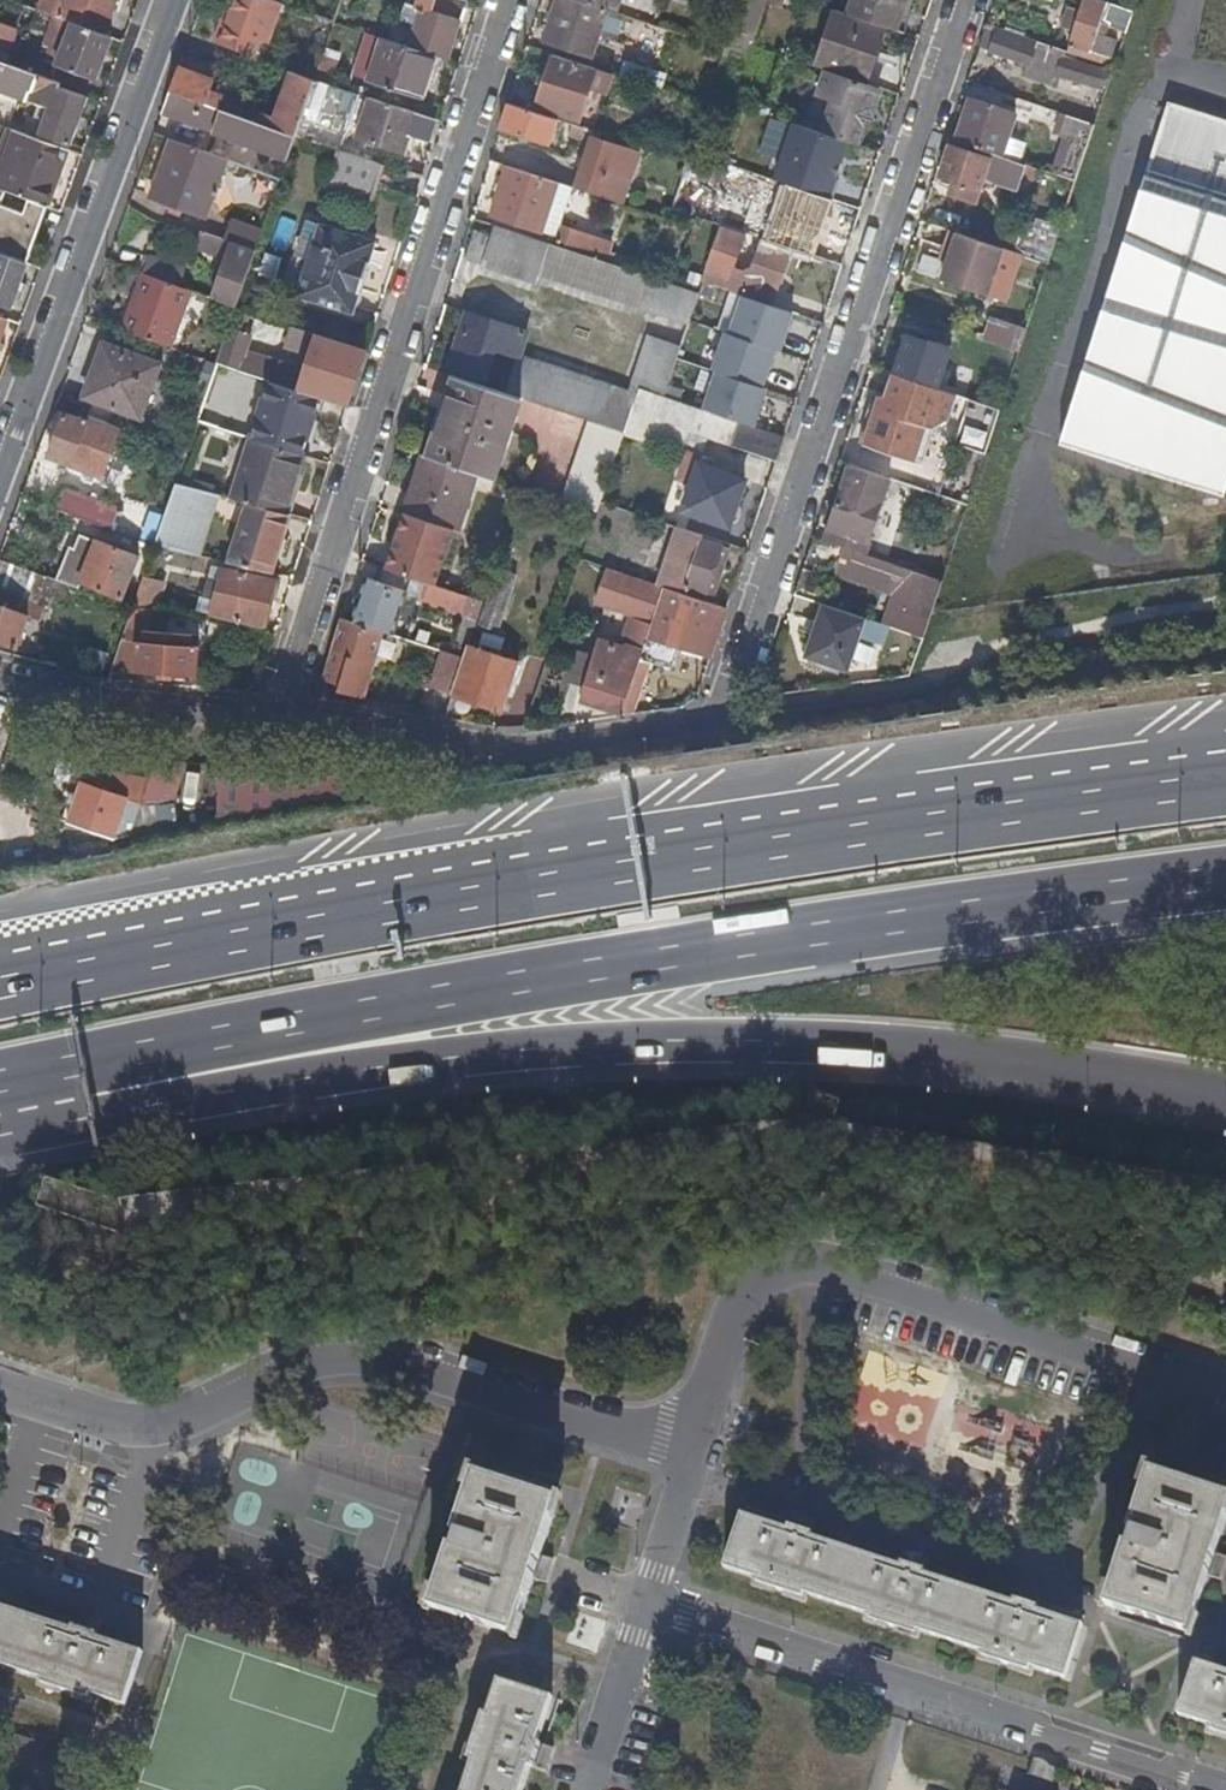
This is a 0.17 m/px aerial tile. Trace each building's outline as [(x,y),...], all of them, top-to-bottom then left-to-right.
[(32,12),(2,0),(0,0),(0,17),(27,26),(32,12)] [(57,17),(104,34),(116,0),(44,0),(40,11),(57,17)] [(209,41),(220,45),(238,0),(223,0),(209,41)] [(220,45),(255,57),(257,52),(261,40),(269,43),(283,4),(273,0),(238,0),(220,45)] [(448,59),(451,50),(453,43),(464,9),(436,0),(419,0),(416,10),(421,12),(410,47),(438,56),(448,59)] [(540,10),(555,14),(545,41),(593,56),(606,17),(608,10),(579,0),(543,0),(540,10)] [(608,10),(616,12),(617,13),(620,0),(579,0),(608,10)] [(904,34),(916,0),(855,0),(850,16),(885,27),(904,34)] [(1102,23),(1107,5),(1095,0),(1085,0),(1081,11),(1072,8),(1065,27),(1075,30),(1070,44),(1093,52),(1092,56),(1105,61),(1108,52),(1109,53),(1112,44),(1097,39),(1102,23)] [(1127,31),(1134,11),(1108,2),(1107,5),(1102,23),(1127,31)] [(353,10),(341,6),(335,23),(347,27),(353,10)] [(608,10),(606,17),(613,19),(616,12),(608,10)] [(866,84),(885,27),(850,16),(837,11),(818,68),(821,69),(866,84)] [(96,79),(112,37),(104,34),(57,17),(45,47),(50,49),(46,61),(96,79)] [(0,23),(0,60),(8,63),(20,31),(0,23)] [(1067,51),(988,25),(980,47),(1029,64),(1025,74),(1055,84),(1058,74),(1102,90),(1108,73),(1065,58),(1067,51)] [(410,47),(383,38),(370,81),(425,98),(438,56),(410,47)] [(1115,68),(1119,56),(1109,53),(1108,52),(1105,61),(1105,64),(1115,68)] [(603,98),(610,75),(554,57),(537,106),(581,121),(590,93),(603,98)] [(607,59),(603,71),(659,90),(663,77),(607,59)] [(60,83),(8,63),(0,60),(0,89),(51,108),(43,133),(72,144),(88,99),(59,88),(60,83)] [(197,73),(179,67),(171,91),(206,104),(215,80),(205,76),(197,73)] [(200,67),(197,73),(205,76),(208,70),(200,67)] [(818,132),(855,144),(860,126),(867,121),(864,114),(873,87),(866,84),(821,69),(812,96),(827,101),(816,131),(818,132)] [(316,80),(293,72),(277,119),(263,113),(259,123),(296,137),(305,109),(307,105),(316,80)] [(215,80),(206,104),(218,108),(221,100),(216,98),(222,83),(215,80)] [(360,94),(316,80),(307,105),(305,109),(351,124),(360,94)] [(867,121),(878,88),(873,87),(864,114),(867,121)] [(206,104),(171,91),(163,112),(211,131),(288,159),(296,137),(259,123),(218,108),(206,104)] [(419,113),(370,97),(358,136),(407,153),(410,141),(419,113)] [(973,98),(958,141),(980,149),(1005,157),(1010,142),(1007,140),(1016,113),(973,98)] [(259,123),(263,113),(222,99),(221,100),(218,108),(259,123)] [(1170,102),(1062,443),(1225,498),(1225,120),(1170,102)] [(510,104),(501,129),(550,145),(558,120),(510,104)] [(1077,181),(1096,125),(1054,110),(1046,133),(1057,138),(1047,167),(1041,165),(1040,169),(1077,181)] [(806,170),(818,132),(816,131),(761,113),(756,111),(750,131),(779,141),(774,159),(806,170)] [(416,143),(425,115),(419,113),(410,141),(416,143)] [(558,120),(550,145),(556,146),(561,132),(564,121),(558,120)] [(564,121),(561,132),(579,138),(583,127),(564,121)] [(49,207),(69,150),(26,134),(5,191),(44,205),(49,207)] [(202,150),(173,139),(151,196),(207,217),(226,168),(237,173),(240,164),(202,150)] [(592,139),(576,188),(628,206),(635,184),(627,181),(635,157),(649,162),(653,150),(635,144),(632,152),(592,139)] [(281,180),(284,172),(205,143),(202,150),(240,164),(246,167),(281,180)] [(1005,157),(980,149),(978,154),(950,145),(940,175),(948,178),(943,195),(970,204),(976,187),(980,189),(986,171),(1032,187),(1038,168),(1005,157)] [(369,211),(384,165),(339,151),(324,195),(369,211)] [(742,169),(788,184),(790,176),(762,167),(763,164),(745,158),(742,169)] [(275,197),(277,193),(281,180),(246,167),(240,184),(275,197)] [(542,233),(540,240),(558,246),(559,243),(589,253),(593,243),(579,239),(581,233),(556,225),(568,186),(509,167),(493,217),(542,233)] [(769,241),(790,248),(815,257),(821,236),(825,237),(831,221),(827,220),(834,200),(789,184),(769,241)] [(44,205),(5,191),(0,189),(0,253),(24,261),(44,205)] [(1000,246),(1050,263),(1062,226),(1038,218),(1034,228),(1029,226),(1026,233),(999,224),(992,244),(1000,246)] [(539,275),(639,307),(650,276),(558,246),(540,240),(478,219),(465,259),(538,283),(539,275)] [(221,282),(215,299),(237,307),(238,307),(263,233),(233,222),(226,240),(206,232),(201,247),(222,255),(223,252),(231,255),(227,270),(218,266),(214,279),(221,282)] [(299,295),(355,313),(376,241),(322,224),(299,295)] [(704,283),(755,300),(770,305),(790,248),(769,241),(762,239),(753,267),(743,271),(734,268),(745,234),(723,226),(704,283)] [(992,244),(952,231),(936,279),(984,296),(1000,246),(992,244)] [(28,263),(24,261),(0,253),(0,304),(12,308),(28,263)] [(147,257),(142,272),(143,273),(166,281),(172,266),(147,257)] [(143,273),(123,330),(173,348),(192,291),(166,281),(143,273)] [(650,276),(639,307),(665,315),(676,285),(650,276)] [(676,285),(665,315),(691,323),(696,306),(701,293),(676,285)] [(793,320),(740,303),(728,340),(781,357),(793,320)] [(238,307),(230,328),(251,335),(253,330),(258,314),(238,307)] [(350,406),(368,349),(258,314),(253,330),(259,326),(283,334),(284,331),(292,333),(288,346),(301,349),(308,342),(315,344),(304,380),(297,379),(294,366),(283,363),(280,374),(268,371),(270,363),(256,359),(255,362),(251,375),(267,379),(322,396),(350,406)] [(520,356),(527,332),(467,314),(451,369),(484,379),(494,348),(520,356)] [(9,319),(0,316),(0,343),(9,319)] [(982,340),(1020,353),(1028,329),(991,316),(982,340)] [(230,328),(218,364),(239,371),(243,358),(251,335),(230,328)] [(645,345),(642,356),(650,359),(659,335),(652,333),(648,347),(645,345)] [(659,335),(650,359),(668,364),(676,341),(659,335)] [(895,374),(939,388),(952,349),(908,335),(895,374)] [(142,419),(161,365),(106,344),(87,398),(142,419)] [(650,359),(642,356),(634,377),(643,381),(645,376),(650,359)] [(592,421),(601,424),(612,389),(613,388),(519,357),(508,393),(522,398),(592,421)] [(243,358),(239,371),(251,375),(255,362),(243,358)] [(668,364),(650,359),(645,376),(661,382),(668,364)] [(766,387),(712,369),(698,409),(752,427),(766,387)] [(205,403),(213,378),(194,371),(186,396),(205,403)] [(874,418),(865,444),(914,460),(926,427),(933,429),(949,419),(958,395),(939,388),(895,374),(886,400),(880,398),(879,403),(889,407),(884,421),(874,418)] [(427,456),(432,457),(458,377),(452,375),(427,456)] [(522,398),(508,393),(458,377),(432,457),(479,473),(497,478),(508,445),(510,445),(513,432),(512,432),(522,398)] [(322,396),(267,379),(248,435),(261,440),(303,453),(322,396)] [(612,389),(601,424),(626,432),(640,391),(625,386),(623,391),(613,388),(612,389)] [(640,391),(626,432),(625,433),(650,442),(666,397),(640,389),(640,391)] [(666,397),(650,442),(685,453),(692,431),(777,460),(785,437),(752,427),(698,409),(674,400),(666,397)] [(122,428),(90,416),(88,421),(67,413),(51,457),(104,476),(122,428)] [(565,500),(574,503),(593,447),(601,424),(592,421),(565,500)] [(574,503),(599,512),(625,433),(626,432),(601,424),(593,447),(574,503)] [(303,453),(261,440),(248,435),(227,497),(248,503),(284,513),(303,453)] [(425,455),(419,472),(426,475),(432,457),(427,456),(425,455)] [(419,472),(406,512),(455,528),(462,530),(479,473),(432,457),(426,475),(419,472)] [(732,527),(747,480),(700,464),(686,510),(732,527)] [(822,540),(861,553),(886,477),(847,464),(822,540)] [(177,483),(155,546),(156,546),(203,557),(222,495),(177,483)] [(65,486),(56,509),(113,530),(121,507),(65,486)] [(248,503),(229,563),(272,573),(289,514),(284,513),(248,503)] [(455,528),(406,512),(389,569),(424,581),(437,585),(455,528)] [(727,544),(677,527),(657,584),(665,587),(704,600),(706,593),(715,590),(729,549),(726,549),(727,544)] [(66,546),(53,578),(65,583),(77,587),(80,582),(122,599),(139,557),(129,553),(120,549),(79,532),(72,549),(66,546)] [(878,621),(925,638),(932,616),(944,581),(861,553),(822,540),(815,537),(807,562),(889,590),(878,621)] [(505,545),(497,569),(510,573),(517,549),(505,545)] [(0,560),(0,642),(18,649),(29,617),(41,621),(45,609),(38,606),(43,591),(59,597),(65,583),(53,578),(0,560)] [(610,560),(608,568),(616,570),(619,563),(610,560)] [(619,563),(616,570),(627,574),(647,581),(649,574),(619,563)] [(616,570),(608,568),(596,602),(616,609),(627,574),(616,570)] [(271,608),(272,601),(278,582),(227,569),(214,614),(265,627),(271,608)] [(486,601),(480,619),(477,627),(493,632),(494,629),(498,629),(505,607),(511,591),(517,575),(510,573),(497,569),(486,601)] [(627,574),(616,609),(632,614),(636,615),(647,581),(627,574)] [(161,582),(145,576),(138,598),(134,608),(151,611),(152,611),(161,582)] [(386,632),(394,634),(408,591),(367,578),(353,621),(386,632)] [(418,599),(450,609),(480,619),(486,601),(437,585),(424,581),(418,599)] [(647,581),(636,615),(653,621),(665,587),(657,584),(647,581)] [(673,647),(710,660),(717,638),(711,636),(722,606),(704,600),(665,587),(653,621),(643,652),(640,660),(649,663),(666,669),(673,647)] [(511,591),(505,607),(516,610),(522,594),(511,591)] [(865,616),(819,602),(802,655),(848,670),(865,616)] [(134,608),(123,640),(138,642),(135,668),(159,671),(171,672),(198,675),(201,648),(180,645),(181,638),(163,636),(162,644),(140,642),(151,611),(134,608)] [(461,630),(454,653),(467,657),(470,647),(477,627),(480,619),(450,609),(444,625),(461,630)] [(628,645),(627,648),(643,652),(653,621),(636,615),(632,614),(623,644),(628,645)] [(386,632),(353,621),(345,618),(336,644),(338,644),(327,681),(344,685),(342,693),(360,698),(372,663),(377,665),(386,632)] [(593,706),(622,714),(640,660),(643,652),(627,648),(599,640),(583,692),(595,696),(593,706)] [(470,647),(467,657),(455,691),(454,695),(504,710),(520,663),(470,647)] [(467,657),(454,653),(437,648),(426,682),(455,691),(467,657)] [(622,714),(621,717),(631,716),(649,663),(640,660),(622,714)] [(171,672),(159,671),(159,679),(171,680),(171,672)] [(140,812),(150,780),(105,772),(99,790),(82,784),(68,823),(115,839),(125,807),(140,812)] [(1216,1553),(1225,1521),(1225,1495),(1151,1471),(1131,1531),(1134,1532),(1129,1546),(1127,1546),(1108,1605),(1191,1631),(1209,1576),(1216,1553)] [(539,1559),(557,1502),(475,1475),(456,1535),(459,1536),(455,1550),(451,1550),(433,1609),(514,1636),(532,1580),(539,1559)] [(1216,1553),(1209,1576),(1221,1579),(1225,1565),(1225,1557),(1216,1553)] [(914,1554),(909,1570),(925,1574),(930,1559),(914,1554)] [(555,1564),(539,1559),(532,1580),(548,1586),(555,1564)] [(909,1570),(889,1626),(917,1634),(919,1631),(988,1653),(987,1658),(1006,1664),(1006,1662),(1031,1670),(1032,1667),(1058,1674),(1075,1623),(1038,1611),(1016,1604),(925,1574),(909,1570)] [(1021,1588),(1016,1604),(1038,1611),(1042,1595),(1021,1588)] [(96,1637),(74,1630),(0,1606),(0,1663),(46,1678),(45,1683),(89,1697),(91,1692),(125,1704),(141,1652),(96,1637)] [(74,1630),(96,1637),(101,1620),(80,1614),(74,1630)] [(1083,1625),(1075,1623),(1058,1674),(1067,1677),(1083,1625)] [(1211,1725),(1225,1684),(1225,1672),(1197,1663),(1181,1715),(1211,1725)] [(536,1745),(551,1698),(499,1680),(484,1726),(480,1725),(465,1770),(469,1771),(463,1789),(522,1789),(529,1767),(536,1745)] [(1211,1725),(1215,1726),(1213,1731),(1225,1735),(1225,1684),(1211,1725)] [(545,1773),(553,1750),(536,1745),(529,1767),(545,1773)]
